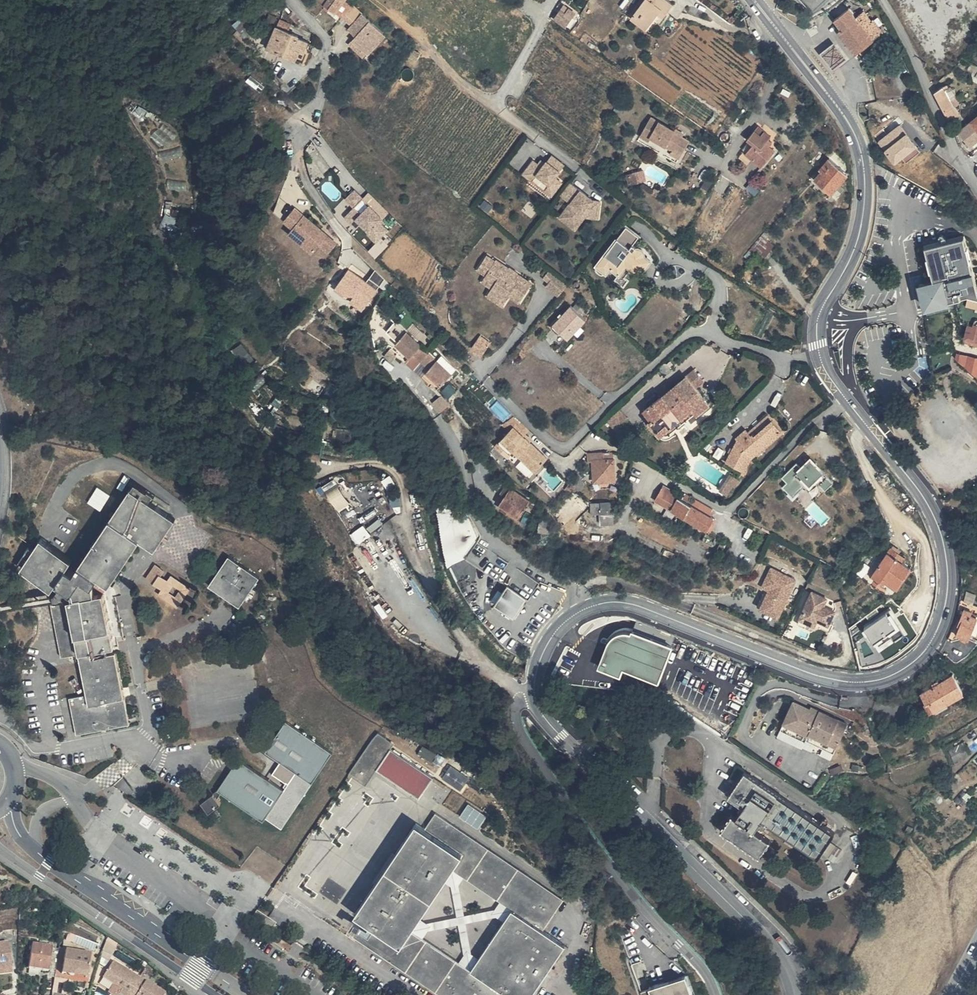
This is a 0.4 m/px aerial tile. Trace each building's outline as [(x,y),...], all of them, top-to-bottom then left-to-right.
[(323,12),(329,17),(344,3),(342,0),(335,0),(323,12)] [(663,0),(644,0),(630,19),(663,43),(683,15),(663,0)] [(340,7),(329,17),(336,25),(340,19),(345,13),(340,7)] [(864,18),(855,7),(840,18),(846,26),(844,29),(862,53),(888,34),(872,12),(864,18)] [(571,11),(566,8),(562,13),(568,16),(571,11)] [(562,13),(557,21),(569,29),(579,16),(571,11),(568,16),(562,13)] [(345,13),(340,19),(336,25),(344,32),(354,22),(345,13)] [(377,45),(354,22),(344,32),(340,36),(347,43),(344,46),(357,61),(359,62),(377,45)] [(301,42),(276,32),(267,53),(304,69),(312,49),(300,45),(301,42)] [(823,53),(836,70),(842,65),(846,61),(833,45),(829,48),(823,53)] [(357,61),(344,46),(340,50),(354,64),(357,61)] [(422,61),(415,57),(412,62),(420,66),(422,61)] [(949,105),(953,99),(944,86),(936,92),(948,117),(952,111),(951,109),(949,105)] [(961,111),(956,105),(951,109),(952,111),(948,117),(950,123),(961,111)] [(646,136),(663,146),(670,132),(672,129),(648,115),(637,134),(644,138),(646,136)] [(976,137),(976,127),(972,122),(961,132),(969,143),(976,137)] [(902,124),(879,140),(895,162),(918,145),(902,124)] [(765,131),(757,126),(749,135),(755,140),(752,144),(745,152),(761,166),(775,150),(766,142),(770,137),(764,132),(765,131)] [(680,132),(672,128),(672,129),(670,132),(677,136),(680,132)] [(670,132),(663,146),(670,150),(673,146),(681,150),(686,141),(677,136),(670,132)] [(755,140),(749,135),(745,140),(752,144),(755,140)] [(681,150),(673,146),(670,150),(668,153),(676,158),(681,150)] [(847,163),(836,154),(822,169),(824,171),(816,180),(817,181),(832,193),(848,174),(842,169),(847,163)] [(561,169),(548,159),(541,167),(538,171),(535,169),(530,164),(520,177),(529,184),(533,178),(541,185),(536,190),(547,199),(557,186),(551,181),(561,169)] [(637,167),(626,169),(628,179),(640,175),(637,167)] [(564,169),(559,176),(565,180),(570,173),(564,169)] [(533,178),(529,184),(536,190),(541,185),(533,178)] [(563,196),(573,203),(563,217),(573,224),(584,208),(603,209),(604,200),(595,200),(572,182),(563,196)] [(390,212),(359,185),(351,194),(363,204),(367,208),(363,213),(369,218),(377,225),(374,229),(383,237),(393,225),(385,217),(390,212)] [(367,208),(363,204),(353,215),(364,224),(369,218),(363,213),(367,208)] [(584,208),(573,224),(579,228),(588,214),(601,217),(603,209),(584,208)] [(339,249),(295,216),(285,229),(294,236),(291,241),(316,260),(322,251),(332,259),(339,249)] [(639,234),(626,225),(598,266),(608,272),(612,267),(622,273),(628,263),(633,267),(634,267),(639,260),(647,265),(652,258),(645,254),(646,252),(645,251),(645,249),(643,248),(643,247),(642,247),(641,246),(639,246),(638,246),(636,247),(637,245),(633,243),(639,234)] [(777,245),(763,234),(752,248),(766,259),(777,245)] [(935,278),(919,282),(926,310),(952,303),(951,299),(976,293),(976,284),(965,236),(927,245),(935,278)] [(496,260),(488,254),(480,266),(489,272),(487,274),(483,280),(494,286),(492,289),(508,299),(511,294),(521,301),(533,282),(518,272),(516,274),(510,270),(512,268),(497,258),(496,260)] [(750,258),(746,254),(742,259),(748,264),(751,259),(750,258)] [(628,263),(622,273),(626,276),(633,267),(628,263)] [(385,274),(375,264),(366,280),(347,270),(336,290),(367,306),(385,274)] [(626,276),(622,273),(618,279),(626,285),(630,279),(626,276)] [(508,299),(492,289),(489,294),(505,304),(508,299)] [(574,304),(555,323),(569,338),(589,319),(574,304)] [(440,393),(462,368),(441,347),(434,355),(417,338),(408,329),(399,321),(389,331),(398,340),(391,346),(410,364),(417,356),(425,364),(417,371),(440,393)] [(425,329),(416,321),(408,329),(417,338),(425,329)] [(482,334),(473,346),(482,354),(492,341),(482,334)] [(965,354),(976,364),(976,355),(965,354)] [(417,356),(410,364),(417,371),(425,364),(417,356)] [(709,374),(701,364),(691,371),(700,382),(709,374)] [(700,382),(691,371),(672,386),(664,392),(647,406),(656,418),(663,412),(673,425),(698,406),(702,411),(714,401),(700,382)] [(672,386),(669,382),(661,388),(664,392),(672,386)] [(610,413),(611,414),(621,404),(610,413)] [(621,404),(611,414),(619,426),(631,417),(621,404)] [(702,411),(698,406),(673,425),(663,412),(656,418),(653,420),(668,438),(702,411)] [(530,428),(516,414),(504,420),(511,427),(497,441),(509,453),(515,447),(521,453),(525,449),(540,464),(548,457),(524,433),(530,428)] [(779,415),(757,428),(759,431),(764,427),(766,429),(782,420),(779,415)] [(789,430),(782,420),(766,429),(764,427),(759,431),(757,428),(755,426),(743,434),(746,439),(733,459),(752,469),(767,443),(789,430)] [(525,449),(521,453),(536,468),(540,464),(525,449)] [(597,460),(611,459),(611,453),(593,455),(594,464),(598,463),(597,460)] [(817,480),(826,489),(835,481),(812,456),(801,466),(798,463),(783,476),(788,481),(783,486),(795,498),(808,486),(809,487),(817,480)] [(611,459),(597,460),(598,463),(599,479),(620,478),(618,458),(611,459)] [(739,479),(731,474),(721,489),(729,494),(739,479)] [(176,510),(130,480),(78,563),(69,556),(74,549),(44,530),(25,560),(59,581),(56,584),(57,590),(59,598),(69,652),(119,641),(109,587),(103,588),(102,583),(105,577),(111,579),(142,531),(156,540),(176,510)] [(512,487),(508,485),(501,494),(505,497),(511,489),(512,487)] [(90,502),(103,508),(111,492),(97,486),(90,502)] [(683,498),(663,487),(661,490),(680,501),(683,498)] [(499,506),(503,508),(514,491),(511,489),(505,497),(499,506)] [(680,501),(661,490),(654,501),(707,533),(714,520),(710,518),(696,510),(688,505),(680,501)] [(514,491),(503,508),(520,520),(531,504),(514,491)] [(692,498),(684,494),(683,498),(680,501),(688,505),(692,498)] [(465,500),(435,509),(446,566),(483,622),(508,586),(508,562),(482,533),(465,500)] [(615,521),(614,501),(592,501),(592,513),(601,512),(602,522),(615,521)] [(713,511),(699,503),(696,510),(710,518),(713,511)] [(366,526),(352,533),(358,544),(369,538),(377,554),(392,546),(383,529),(371,535),(366,526)] [(910,554),(897,544),(878,571),(886,578),(888,575),(899,583),(908,571),(910,572),(914,565),(907,559),(910,554)] [(168,562),(159,556),(151,570),(158,574),(161,573),(166,576),(167,580),(163,586),(181,598),(193,578),(175,567),(172,571),(165,567),(168,562)] [(259,578),(228,557),(207,587),(237,608),(259,578)] [(798,580),(773,568),(765,586),(771,589),(769,593),(763,607),(781,616),(798,580)] [(840,595),(818,584),(806,610),(820,617),(831,622),(836,613),(842,601),(840,595)] [(769,593),(766,592),(759,606),(763,607),(769,593)] [(971,604),(965,619),(967,620),(964,628),(975,632),(976,632),(976,631),(976,606),(971,604)] [(820,617),(806,610),(803,616),(817,623),(820,617)] [(887,610),(865,626),(875,641),(897,625),(887,610)] [(840,615),(836,613),(831,622),(836,624),(840,615)] [(609,641),(600,665),(622,674),(625,668),(660,682),(675,644),(633,629),(632,632),(627,630),(621,631),(617,633),(612,636),(609,641)] [(135,719),(121,646),(88,652),(96,689),(77,693),(83,728),(135,719)] [(964,695),(954,677),(923,694),(927,703),(924,704),(930,714),(964,695)] [(849,722),(812,705),(811,708),(795,700),(781,730),(801,740),(802,736),(835,752),(838,745),(849,722)] [(345,751),(299,720),(278,750),(293,760),(284,773),(300,783),(295,790),(280,779),(249,759),(228,790),(274,820),(276,818),(293,828),(345,751)] [(966,746),(951,752),(955,760),(969,754),(966,746)] [(433,778),(388,749),(375,771),(420,799),(433,778)] [(452,763),(443,777),(462,789),(471,775),(452,763)] [(300,783),(284,773),(280,779),(295,790),(300,783)] [(835,836),(745,775),(728,799),(743,810),(737,820),(733,817),(722,833),(758,858),(768,842),(754,832),(761,821),(819,860),(823,854),(828,858),(834,848),(830,844),(835,836)] [(232,794),(228,791),(215,806),(224,814),(234,803),(230,800),(232,794)] [(470,802),(461,814),(480,827),(488,814),(470,802)] [(433,810),(422,828),(415,824),(354,916),(361,921),(351,937),(439,994),(500,994),(502,992),(507,994),(532,994),(565,944),(542,929),(563,897),(433,810)] [(64,945),(36,942),(33,968),(61,972),(64,948),(64,945)] [(16,944),(0,946),(0,970),(4,970),(19,968),(16,944)] [(96,953),(64,948),(61,972),(75,974),(79,975),(79,971),(93,973),(96,953)] [(119,960),(109,977),(119,983),(128,989),(125,993),(128,994),(134,994),(145,976),(119,960)] [(638,994),(691,994),(683,975),(646,989),(647,991),(638,994)] [(145,976),(134,994),(170,994),(172,992),(145,976)] [(119,983),(114,991),(120,994),(125,994),(125,993),(128,989),(119,983)]
